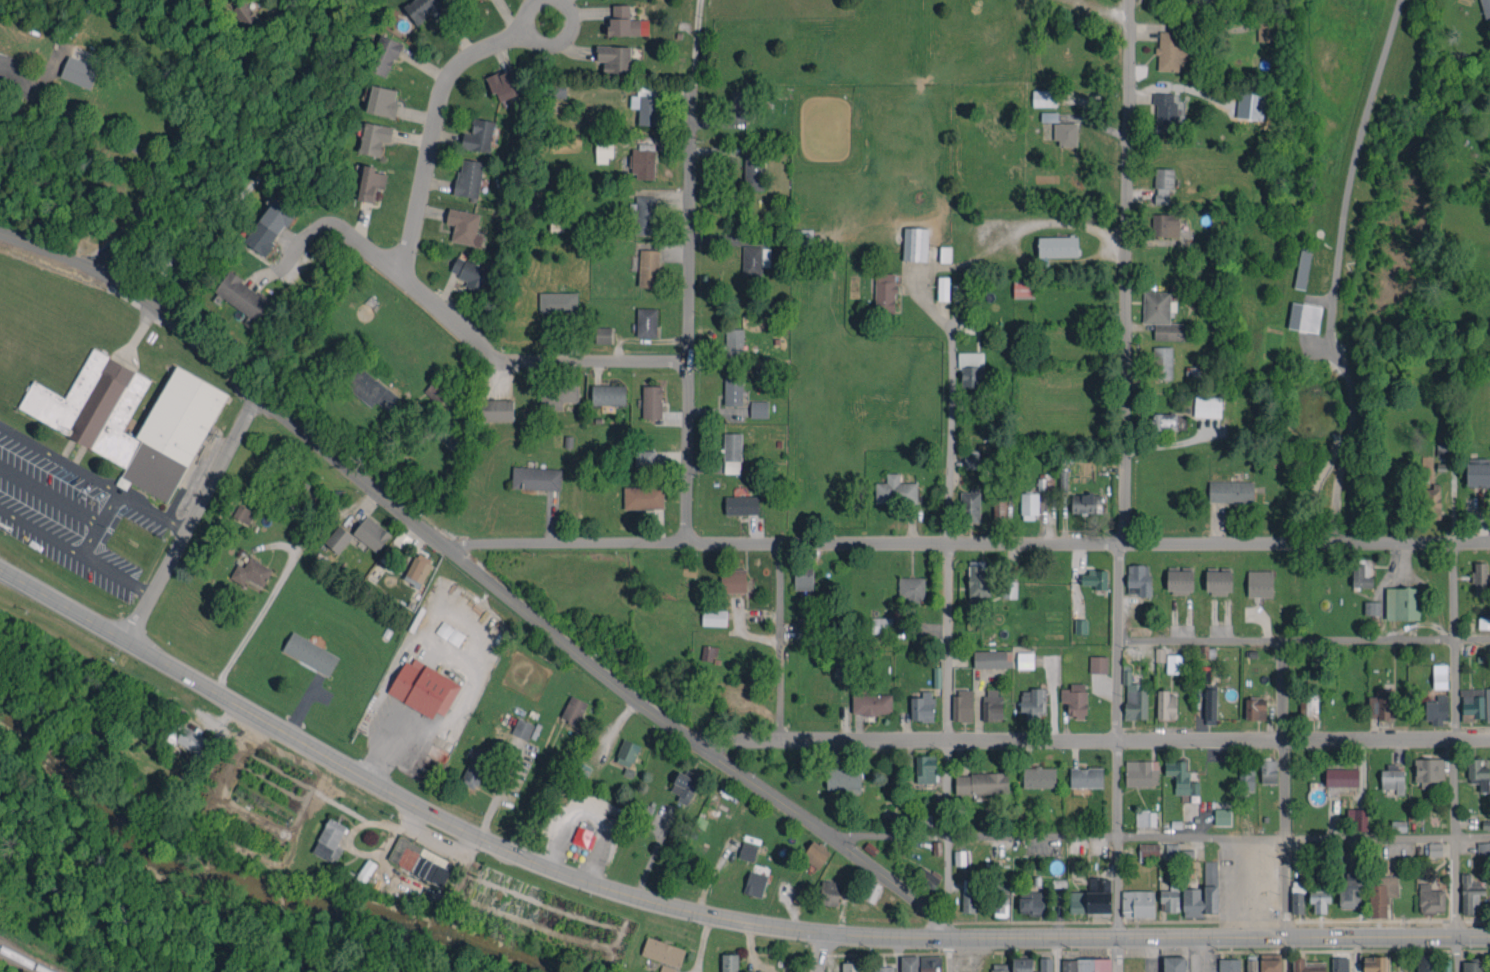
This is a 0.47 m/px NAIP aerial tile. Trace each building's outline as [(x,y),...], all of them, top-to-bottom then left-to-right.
[(447,9),(439,0),(413,0),(404,7),(418,24),(430,14),(435,19),(447,9)] [(1485,19),(1489,17),(1489,0),(1480,0),(1485,19)] [(233,8),(243,29),(258,22),(248,1),(233,8)] [(629,4),(612,5),(613,18),(608,18),(608,36),(649,35),(649,19),(630,19),(629,4)] [(1275,20),(1257,20),(1258,41),(1275,41),(1275,20)] [(1179,71),(1179,61),(1183,61),(1184,31),(1158,31),(1157,55),(1158,55),(1158,70),(1179,71)] [(387,78),(402,43),(381,34),(366,69),(387,78)] [(631,46),(596,46),(596,61),(603,61),(603,74),(630,75),(631,46)] [(99,67),(68,56),(60,77),(91,89),(99,67)] [(486,78),(493,94),(496,93),(500,101),(520,94),(510,68),(486,78)] [(566,97),(566,83),(548,84),(549,98),(566,97)] [(398,89),(371,85),(367,113),(395,117),(398,89)] [(1057,106),(1057,90),(1032,90),(1033,106),(1057,106)] [(729,121),(747,122),(747,92),(729,91),(729,121)] [(1236,118),(1263,119),(1264,93),(1237,92),(1236,118)] [(1177,102),(1173,102),(1174,93),(1153,93),(1152,104),(1156,104),(1155,132),(1176,132),(1177,102)] [(638,124),(656,125),(657,95),(631,94),(630,108),(639,108),(638,124)] [(1058,112),(1041,112),(1041,122),(1057,122),(1058,112)] [(472,133),(462,133),(462,150),(492,151),(493,120),(473,119),(472,133)] [(393,127),(364,122),(359,153),(380,156),(382,142),(390,143),(393,127)] [(1077,146),(1077,122),(1053,123),(1053,140),(1059,140),(1059,146),(1077,146)] [(632,179),(654,179),(655,145),(633,145),(632,179)] [(745,151),(743,190),(763,190),(764,151),(745,151)] [(456,195),(479,197),(482,161),(459,159),(456,195)] [(358,200),(374,203),(376,187),(385,188),(387,174),(375,172),(376,166),(363,165),(358,200)] [(1171,204),(1172,168),(1155,168),(1155,204),(1171,204)] [(655,196),(635,196),(635,234),(654,235),(655,196)] [(295,213),(275,198),(244,241),(264,256),(295,213)] [(451,240),(481,247),(483,235),(476,234),(480,214),(449,207),(446,223),(454,225),(451,240)] [(1178,214),(1152,214),(1153,236),(1179,236),(1178,214)] [(903,260),(927,261),(928,228),(904,227),(903,260)] [(1078,256),(1078,236),(1038,237),(1038,266),(1048,266),(1048,257),(1078,256)] [(770,267),(770,247),(743,247),(742,275),(762,275),(762,266),(770,267)] [(940,262),(951,262),(951,247),(940,247),(940,262)] [(1312,250),(1301,248),(1294,287),(1305,289),(1312,250)] [(658,288),(659,250),(639,249),(639,287),(658,288)] [(482,292),(492,269),(457,255),(450,272),(467,280),(464,285),(482,292)] [(214,291),(257,322),(272,301),(229,270),(214,291)] [(895,273),(875,273),(875,315),(896,315),(895,273)] [(949,301),(949,277),(938,277),(938,300),(949,301)] [(1014,295),(1034,296),(1034,280),(1014,280),(1014,295)] [(1154,340),(1184,340),(1185,323),(1170,323),(1170,311),(1176,311),(1176,301),(1170,301),(1170,292),(1144,291),(1143,323),(1154,323),(1154,340)] [(540,313),(578,312),(577,292),(539,293),(540,313)] [(1289,329),(1319,331),(1321,305),(1291,303),(1289,329)] [(657,308),(637,308),(636,337),(656,337),(657,308)] [(611,343),(611,327),(596,327),(595,343),(611,343)] [(726,357),(743,357),(743,328),(725,329),(726,357)] [(1172,380),(1172,347),(1153,346),(1153,379),(1172,380)] [(225,391),(173,366),(138,439),(123,432),(150,377),(91,349),(67,398),(32,381),(19,409),(70,434),(68,438),(126,466),(119,482),(126,485),(128,482),(171,503),(225,391)] [(982,352),(959,352),(960,388),(982,387),(982,352)] [(399,398),(360,366),(345,385),(371,407),(376,401),(388,411),(399,398)] [(742,405),(743,377),(725,377),(724,405),(742,405)] [(539,409),(562,410),(562,401),(578,402),(578,382),(540,381),(539,409)] [(626,385),(592,385),(592,404),(625,404),(626,385)] [(642,418),(662,418),(662,385),(643,385),(642,418)] [(1194,417),(1221,417),(1221,397),(1195,396),(1194,417)] [(513,421),(513,399),(480,399),(480,421),(513,421)] [(768,417),(768,400),(750,401),(751,418),(768,417)] [(1153,414),(1154,430),(1184,430),(1183,413),(1153,414)] [(741,433),(724,433),(724,473),(741,473),(741,433)] [(1437,456),(1447,456),(1447,444),(1437,444),(1437,456)] [(655,450),(635,451),(635,466),(655,465),(655,450)] [(978,451),(964,451),(964,468),(977,468),(978,451)] [(1489,485),(1489,458),(1467,458),(1467,485),(1489,485)] [(561,490),(562,468),(513,467),(512,488),(561,490)] [(1059,491),(1067,491),(1068,470),(1060,470),(1059,491)] [(875,503),(917,502),(916,482),(900,483),(899,473),(886,473),(886,483),(875,483),(875,503)] [(1053,490),(1053,474),(1038,473),(1037,490),(1053,490)] [(1208,502),(1253,503),(1254,482),(1209,481),(1208,502)] [(1441,518),(1440,483),(1432,483),(1433,489),(1424,489),(1425,518),(1441,518)] [(663,486),(623,487),(624,509),(664,508),(663,486)] [(960,492),(961,522),(980,522),(980,488),(970,488),(970,492),(960,492)] [(993,519),(1007,519),(1006,493),(992,494),(993,519)] [(1037,493),(1021,493),(1021,519),(1037,519),(1037,493)] [(1101,513),(1101,493),(1071,494),(1072,513),(1101,513)] [(726,515),(758,514),(758,496),(726,496),(726,515)] [(233,516),(250,524),(256,512),(238,504),(233,516)] [(391,534),(367,515),(353,533),(377,552),(391,534)] [(353,536),(338,525),(324,543),(339,554),(353,536)] [(403,579),(419,587),(433,560),(417,552),(403,579)] [(230,578),(244,584),(246,578),(264,586),(272,568),(249,557),(245,567),(237,563),(230,578)] [(1473,591),(1486,591),(1486,562),(1475,562),(1475,571),(1472,571),(1473,591)] [(1150,564),(1127,565),(1128,594),(1138,593),(1138,597),(1150,596),(1150,564)] [(813,566),(794,566),(794,589),(812,590),(813,566)] [(1167,567),(1167,592),(1192,593),(1193,567),(1167,567)] [(746,592),(746,569),(720,570),(721,593),(746,592)] [(1232,593),(1232,570),(1206,570),(1206,593),(1232,593)] [(1248,597),(1273,597),(1272,570),(1247,571),(1248,597)] [(1081,585),(1095,585),(1095,589),(1106,589),(1106,571),(1081,571),(1081,585)] [(924,577),(899,577),(898,602),(923,603),(924,577)] [(1386,619),(1420,620),(1420,587),(1386,587),(1386,619)] [(1364,614),(1380,614),(1381,601),(1365,601),(1364,614)] [(702,625),(726,626),(727,610),(702,609),(702,625)] [(892,633),(892,617),(871,618),(871,633),(892,633)] [(1489,628),(1489,618),(1479,618),(1478,628),(1489,628)] [(1087,634),(1087,619),(1075,619),(1074,633),(1087,634)] [(810,637),(809,625),(795,626),(795,637),(810,637)] [(1144,627),(1128,627),(1129,637),(1144,636),(1144,627)] [(282,650),(329,676),(340,657),(293,631),(282,650)] [(701,660),(715,661),(717,646),(703,645),(701,660)] [(1156,661),(1164,662),(1165,648),(1157,648),(1156,661)] [(1009,650),(973,651),(973,668),(1010,667),(1009,650)] [(1033,669),(1034,652),(1017,652),(1017,669),(1033,669)] [(1167,673),(1183,673),(1183,655),(1167,654),(1167,673)] [(462,682),(408,656),(389,695),(433,717),(436,711),(446,716),(462,682)] [(1107,673),(1107,656),(1089,656),(1089,673),(1107,673)] [(1434,689),(1447,688),(1447,664),(1433,665),(1434,689)] [(941,666),(933,667),(934,688),(941,688),(941,666)] [(1125,719),(1147,719),(1147,690),(1137,689),(1138,683),(1131,683),(1131,670),(1122,670),(1122,684),(1125,684),(1125,719)] [(1060,703),(1067,702),(1067,717),(1086,717),(1086,683),(1070,684),(1070,689),(1060,689),(1060,703)] [(1217,688),(1205,688),(1204,724),(1216,724),(1217,688)] [(1462,720),(1484,719),(1484,688),(1461,689),(1462,720)] [(1001,720),(1002,689),(983,689),(982,720),(1001,720)] [(1020,690),(1021,712),(1024,712),(1025,722),(1038,721),(1037,712),(1046,711),(1045,689),(1020,690)] [(1369,696),(1369,718),(1392,719),(1393,689),(1376,689),(1376,696),(1369,696)] [(934,721),(933,691),(922,691),(922,697),(911,697),(911,721),(934,721)] [(972,691),(952,692),(952,722),(973,722),(972,691)] [(1176,692),(1157,692),(1157,720),(1176,720),(1176,692)] [(892,694),(852,694),(853,714),(892,714),(892,694)] [(1437,702),(1426,701),(1425,723),(1446,724),(1447,694),(1437,694),(1437,702)] [(560,719),(577,726),(587,702),(570,695),(560,719)] [(1300,719),(1318,719),(1318,696),(1307,696),(1300,696),(1300,719)] [(1245,719),(1266,720),(1266,699),(1245,698),(1245,719)] [(527,740),(534,725),(518,718),(511,733),(527,740)] [(168,739),(192,750),(188,758),(195,761),(207,736),(176,722),(168,739)] [(631,767),(640,745),(624,738),(615,761),(631,767)] [(476,790),(492,755),(477,748),(460,783),(476,790)] [(936,783),(935,755),(916,756),(916,783),(936,783)] [(1444,759),(1415,758),(1415,781),(1421,781),(1421,788),(1437,789),(1437,781),(1444,781),(1444,759)] [(1489,766),(1481,766),(1481,758),(1468,759),(1468,783),(1479,782),(1479,792),(1489,792),(1489,766)] [(1276,759),(1261,760),(1261,783),(1277,783),(1276,759)] [(1158,761),(1125,760),(1125,785),(1158,786),(1158,761)] [(1175,794),(1199,795),(1199,782),(1189,781),(1190,772),(1186,772),(1186,761),(1165,760),(1165,775),(1175,775),(1175,794)] [(1239,791),(1254,790),(1254,761),(1239,761),(1239,791)] [(1383,788),(1396,788),(1396,794),(1403,794),(1402,764),(1383,764),(1383,788)] [(845,788),(845,794),(860,793),(859,766),(826,767),(826,788),(845,788)] [(1023,787),(1056,788),(1056,767),(1023,767),(1023,787)] [(1103,787),(1103,768),(1070,768),(1070,787),(1103,787)] [(1359,769),(1326,768),(1325,787),(1358,787),(1359,769)] [(677,800),(688,805),(699,780),(678,771),(670,791),(679,794),(677,800)] [(1008,773),(955,774),(955,794),(1008,793),(1008,773)] [(1214,825),(1230,825),(1230,808),(1215,808),(1214,825)] [(1347,822),(1355,823),(1355,831),(1367,831),(1368,809),(1347,808),(1347,822)] [(1136,826),(1156,826),(1156,811),(1136,811),(1136,826)] [(337,845),(346,826),(329,817),(312,851),(335,863),(343,848),(337,845)] [(1406,821),(1391,820),(1391,831),(1406,831),(1406,821)] [(592,849),(597,832),(577,826),(572,843),(592,849)] [(412,870),(418,855),(445,865),(448,857),(397,838),(388,861),(412,870)] [(830,851),(812,840),(802,857),(820,868),(830,851)] [(758,845),(743,841),(738,857),(754,861),(758,845)] [(1442,842),(1428,843),(1429,856),(1443,856),(1442,842)] [(1477,842),(1478,854),(1489,854),(1489,842),(1477,842)] [(1138,856),(1159,857),(1160,843),(1139,843),(1138,856)] [(1165,859),(1178,859),(1179,844),(1166,843),(1165,859)] [(954,865),(965,865),(965,851),(954,851),(954,865)] [(443,888),(451,871),(420,855),(412,872),(443,888)] [(354,880),(363,886),(377,864),(368,859),(354,880)] [(1218,861),(1203,861),(1203,888),(1182,888),(1182,915),(1217,915),(1218,861)] [(941,878),(921,865),(913,878),(932,890),(941,878)] [(762,897),(767,874),(748,870),(744,894),(762,897)] [(1339,879),(1339,908),(1361,907),(1361,872),(1346,873),(1346,879),(1339,879)] [(1462,913),(1478,913),(1478,894),(1483,894),(1483,881),(1470,881),(1470,874),(1461,874),(1462,913)] [(1388,917),(1387,896),(1398,896),(1398,875),(1369,876),(1370,918),(1388,917)] [(1111,913),(1111,878),(1096,878),(1096,892),(1070,891),(1070,913),(1111,913)] [(839,881),(822,880),(821,905),(838,906),(839,881)] [(963,913),(978,912),(977,880),(962,880),(963,913)] [(864,900),(875,904),(882,885),(870,881),(864,900)] [(1431,882),(1419,882),(1419,914),(1436,913),(1436,910),(1445,910),(1445,889),(1431,890),(1431,882)] [(794,902),(805,903),(807,887),(795,886),(794,902)] [(1314,913),(1326,913),(1326,902),(1331,902),(1330,890),(1321,891),(1321,886),(1309,886),(1310,903),(1314,903),(1314,913)] [(1154,890),(1121,891),(1122,917),(1154,917),(1154,890)] [(1164,911),(1179,911),(1178,890),(1159,890),(1160,903),(1164,903),(1164,911)] [(1044,892),(1020,891),(1019,914),(1043,915),(1044,892)] [(1303,913),(1303,892),(1291,892),(1291,913),(1303,913)] [(641,955),(680,967),(686,949),(647,937),(641,955)] [(1260,971),(1281,971),(1281,954),(1260,953),(1260,971)] [(722,954),(722,971),(739,971),(739,954),(722,954)] [(918,955),(900,956),(901,971),(918,971),(918,955)] [(1436,955),(1417,956),(1418,971),(1437,971),(1436,955)] [(941,956),(919,956),(920,971),(941,971),(941,956)] [(1185,956),(1163,956),(1163,971),(1185,971),(1185,956)] [(1257,957),(1247,956),(1247,971),(1257,971),(1257,957)] [(1363,956),(1364,971),(1386,971),(1386,956),(1363,956)] [(1013,957),(1012,971),(1032,971),(1033,958),(1013,957)] [(1052,958),(1040,957),(1039,971),(1034,971),(1052,971),(1052,958)] [(1294,971),(1326,971),(1325,965),(1305,965),(1305,957),(1293,957),(1294,971)] [(1348,957),(1332,957),(1332,971),(1348,971),(1348,957)] [(1061,959),(1061,971),(1111,971),(1111,958),(1061,959)] [(1240,959),(1219,958),(1219,971),(1240,971),(1240,959)] [(1483,959),(1463,959),(1463,971),(1483,971),(1483,959)] [(1450,960),(1442,960),(1442,971),(1451,971),(1450,960)] [(861,962),(842,962),(842,971),(861,971),(861,962)] [(1009,963),(991,963),(991,971),(1009,971),(1009,963)]
